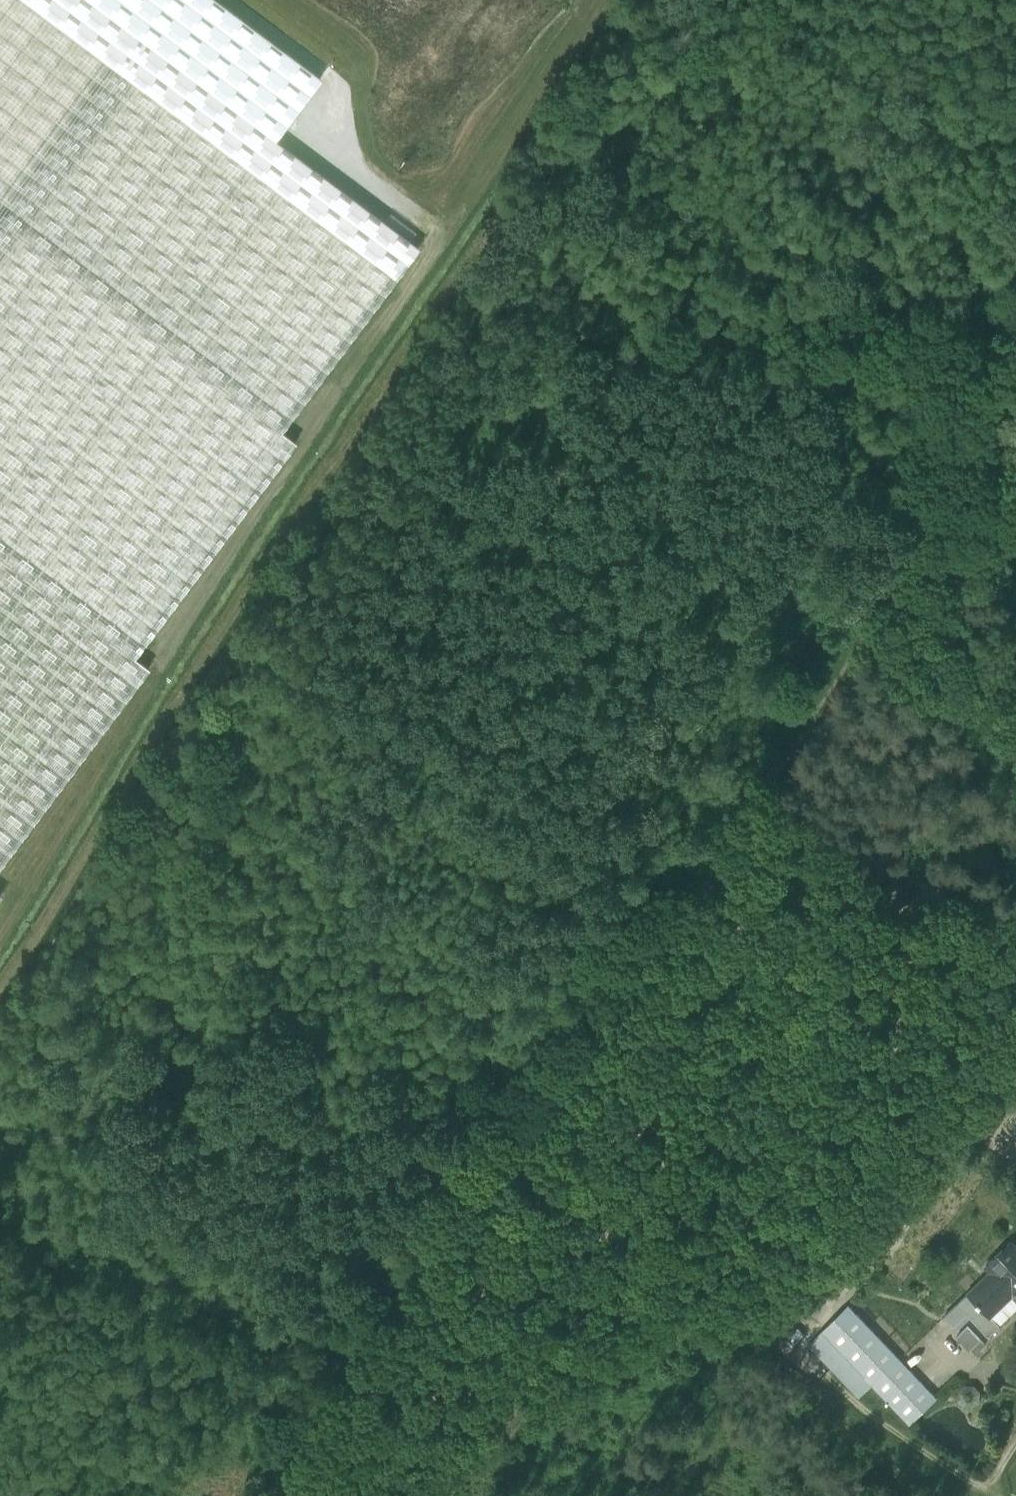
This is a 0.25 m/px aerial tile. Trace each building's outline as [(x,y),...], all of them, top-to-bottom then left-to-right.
[(149,667),(134,656),(295,443),(282,433),(418,248),(275,141),(320,80),(214,0),(0,0),(0,865),(149,667)] [(1015,1288),(1015,1238),(1012,1233),(986,1257),(992,1263),(1015,1288)] [(825,1259),(793,1295),(809,1308),(841,1272),(825,1259)] [(992,1263),(945,1308),(955,1318),(968,1306),(989,1328),(1015,1302),(1015,1288),(992,1263)] [(900,1350),(850,1297),(811,1336),(859,1388),(873,1375),(900,1350)] [(986,1336),(968,1318),(958,1327),(971,1341),(974,1338),(978,1343),(986,1336)] [(937,1389),(900,1350),(873,1375),(910,1414),(937,1389)]
